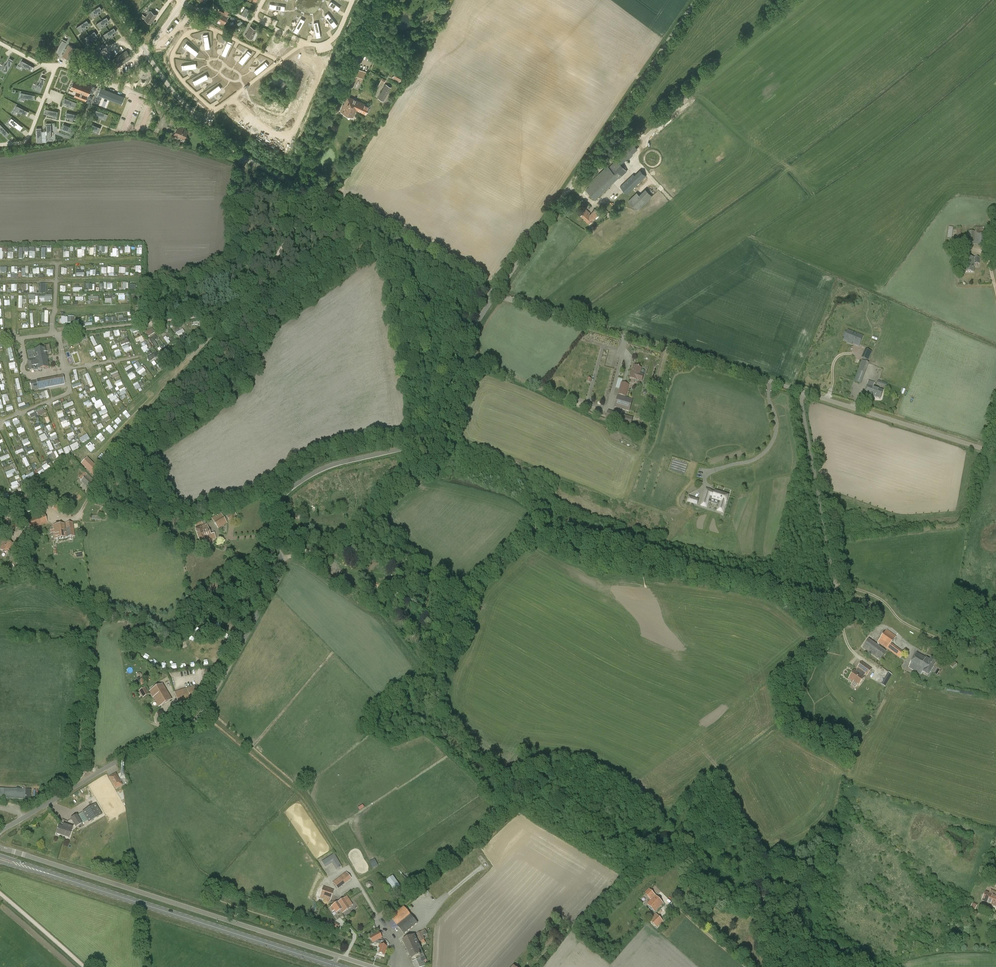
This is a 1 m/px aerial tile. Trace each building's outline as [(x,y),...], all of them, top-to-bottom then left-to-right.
[(340,7),(330,0),(328,4),(337,11),(340,7)] [(98,5),(88,12),(90,16),(94,13),(96,16),(99,14),(97,11),(101,9),(98,5)] [(245,8),(241,15),(246,17),(250,10),(245,8)] [(157,16),(157,15),(151,11),(145,20),(150,23),(156,15),(157,16)] [(216,18),(224,22),(227,17),(228,15),(224,12),(222,15),(218,13),(216,18)] [(327,13),(324,15),(327,19),(327,20),(333,27),(337,25),(327,13)] [(106,16),(95,23),(98,27),(102,24),(103,26),(106,25),(104,22),(108,20),(106,16)] [(304,20),(301,18),(298,23),(298,22),(293,31),(296,33),(304,20)] [(86,20),(76,27),(78,31),(82,28),(84,30),(86,28),(85,26),(89,23),(86,20)] [(113,27),(102,34),(105,38),(109,35),(111,37),(113,35),(112,33),(116,30),(113,27)] [(246,35),(245,35),(252,39),(256,29),(250,27),(246,35)] [(94,30),(83,38),(86,42),(89,39),(91,41),(94,39),(92,37),(96,34),(94,30)] [(63,38),(56,51),(60,53),(67,40),(63,38)] [(225,57),(231,44),(227,42),(223,50),(224,50),(222,55),(225,56),(225,57)] [(188,44),(185,48),(191,53),(192,52),(196,55),(198,53),(198,52),(188,44)] [(63,55),(64,56),(65,55),(71,58),(76,49),(68,45),(63,55)] [(126,50),(110,62),(115,68),(131,57),(126,50)] [(242,65),(250,55),(246,52),(242,58),(239,62),(242,64),(242,65)] [(2,71),(7,73),(13,60),(9,58),(6,65),(5,65),(2,71)] [(32,71),(34,67),(21,60),(19,65),(24,67),(32,71)] [(257,74),(267,66),(264,62),(258,67),(258,68),(254,71),(256,74),(257,74)] [(366,72),(354,67),(346,85),(353,88),(357,76),(363,79),(366,72)] [(403,74),(396,70),(392,77),(400,81),(403,74)] [(206,74),(194,80),(196,84),(204,80),(203,80),(208,77),(206,74),(207,74),(206,74)] [(36,89),(41,91),(46,78),(41,76),(39,84),(38,83),(36,89)] [(74,77),(70,88),(76,91),(74,96),(85,101),(92,84),(74,77)] [(386,84),(378,98),(383,101),(391,87),(386,84)] [(208,93),(210,97),(217,92),(217,91),(221,88),(219,85),(208,93)] [(98,95),(121,104),(124,97),(101,87),(98,95)] [(369,106),(348,96),(341,111),(353,117),(356,110),(365,114),(369,106)] [(75,107),(76,102),(71,100),(70,99),(70,100),(65,97),(63,102),(67,104),(66,106),(69,107),(70,105),(75,107)] [(27,116),(29,111),(16,105),(14,109),(19,112),(27,116)] [(56,119),(58,112),(45,109),(44,114),(51,115),(54,116),(53,119),(56,119)] [(107,119),(109,114),(97,110),(95,114),(100,116),(99,118),(102,120),(103,117),(107,119)] [(73,120),(77,121),(78,121),(79,116),(73,115),(72,114),(72,115),(66,113),(65,118),(70,119),(69,122),(73,122),(73,120)] [(23,126),(11,118),(8,121),(13,125),(14,125),(20,130),(23,126)] [(99,132),(101,127),(89,123),(87,127),(92,129),(91,132),(94,133),(95,130),(99,132)] [(9,133),(0,124),(0,131),(6,137),(9,133)] [(73,129),(63,125),(61,130),(68,132),(70,133),(69,136),(70,136),(72,137),(75,130),(74,130),(73,129)] [(179,136),(184,138),(188,130),(181,127),(178,125),(174,134),(179,136)] [(617,160),(609,167),(585,190),(595,200),(619,177),(620,178),(627,171),(620,164),(632,153),(627,148),(615,159),(617,160)] [(639,168),(622,185),(620,186),(627,194),(646,176),(639,168)] [(639,195),(637,192),(628,201),(637,211),(652,196),(645,189),(639,195)] [(588,221),(587,222),(589,224),(599,213),(595,209),(590,215),(589,213),(590,213),(586,209),(581,215),(588,221)] [(982,227),(975,227),(975,232),(968,232),(968,244),(985,245),(985,235),(984,235),(984,226),(982,226),(982,227)] [(18,251),(18,257),(24,257),(24,252),(29,252),(29,248),(24,248),(23,251),(18,251)] [(111,257),(119,257),(119,248),(113,249),(113,253),(111,253),(111,257)] [(964,258),(964,266),(965,266),(965,272),(974,272),(974,266),(975,266),(975,264),(979,264),(980,258),(964,258)] [(26,273),(28,273),(28,266),(25,266),(25,268),(21,268),(21,274),(18,274),(18,277),(26,277),(26,273)] [(7,274),(8,278),(18,278),(17,267),(11,267),(11,274),(7,274)] [(147,337),(155,332),(152,328),(145,332),(147,337)] [(853,343),(858,346),(862,337),(857,335),(856,336),(848,332),(845,339),(849,341),(848,342),(852,344),(853,343)] [(150,339),(155,347),(158,346),(154,341),(158,339),(155,335),(150,339)] [(179,345),(188,338),(185,335),(176,342),(179,345)] [(28,361),(28,363),(29,366),(28,366),(27,367),(28,369),(28,370),(29,370),(30,371),(48,367),(46,352),(50,351),(49,345),(44,346),(45,348),(34,350),(36,359),(28,361)] [(94,347),(96,353),(103,351),(101,345),(94,347)] [(160,354),(166,361),(169,359),(163,351),(160,354)] [(148,357),(150,360),(159,355),(157,352),(148,357)] [(131,365),(124,369),(127,375),(135,371),(131,365)] [(140,376),(146,371),(142,366),(136,371),(140,376)] [(641,368),(633,366),(630,378),(642,382),(643,375),(639,374),(641,368)] [(854,381),(861,384),(865,373),(858,371),(854,381)] [(127,376),(131,380),(136,377),(133,372),(127,376)] [(63,376),(30,382),(32,391),(45,389),(45,388),(65,384),(63,376)] [(873,398),(873,397),(880,399),(883,391),(876,388),(877,387),(874,386),(875,383),(869,381),(864,395),(873,398)] [(618,395),(626,397),(629,384),(621,382),(618,395)] [(118,390),(121,396),(127,393),(125,388),(118,390)] [(40,399),(49,397),(47,391),(41,392),(42,395),(39,396),(40,399)] [(617,395),(614,408),(630,412),(633,399),(617,395)] [(18,403),(20,409),(31,406),(29,400),(18,403)] [(89,400),(84,403),(87,408),(92,405),(89,400)] [(100,404),(102,403),(101,400),(94,402),(98,413),(104,411),(102,406),(101,406),(100,404)] [(38,416),(45,413),(43,408),(36,410),(38,416)] [(74,410),(72,410),(71,408),(68,409),(71,417),(76,415),(74,410)] [(28,413),(30,418),(37,415),(34,410),(28,413)] [(56,413),(58,418),(64,416),(62,410),(56,413)] [(633,418),(608,411),(605,420),(631,427),(633,418)] [(107,414),(102,416),(104,422),(110,420),(107,414)] [(18,417),(12,420),(14,425),(20,423),(18,417)] [(63,428),(70,425),(68,420),(61,423),(63,428)] [(33,425),(36,431),(42,429),(39,423),(33,425)] [(49,435),(52,441),(58,438),(55,432),(49,435)] [(66,434),(68,440),(75,438),(73,432),(66,434)] [(83,443),(90,439),(87,434),(80,438),(83,443)] [(21,441),(24,447),(30,444),(28,438),(21,441)] [(73,451),(79,448),(77,442),(70,445),(73,451)] [(21,445),(15,448),(18,454),(23,451),(21,445)] [(63,449),(66,455),(72,452),(69,446),(63,449)] [(56,450),(50,453),(53,460),(59,457),(56,450)] [(99,470),(87,458),(81,464),(93,476),(99,470)] [(41,467),(35,471),(38,475),(44,471),(41,467)] [(8,478),(14,475),(13,473),(16,472),(15,468),(5,473),(8,478)] [(22,477),(25,483),(28,481),(27,479),(35,476),(33,472),(22,477)] [(79,478),(81,481),(89,490),(96,482),(87,474),(87,475),(84,472),(79,478)] [(40,480),(34,485),(37,489),(43,484),(40,480)] [(709,483),(704,482),(699,499),(705,501),(708,491),(707,491),(709,483)] [(721,487),(713,484),(711,493),(718,495),(715,504),(721,506),(726,489),(721,487)] [(43,510),(40,512),(41,515),(26,520),(30,530),(48,523),(43,510)] [(226,515),(228,519),(229,520),(236,516),(233,511),(226,515)] [(212,519),(218,529),(227,523),(221,514),(212,519)] [(72,523),(65,524),(66,528),(67,528),(68,537),(74,536),(72,523)] [(65,524),(57,525),(58,530),(59,530),(59,531),(63,531),(64,538),(68,537),(67,528),(66,528),(65,524)] [(198,544),(199,547),(207,545),(206,542),(216,538),(214,534),(211,535),(207,524),(200,527),(195,529),(200,543),(198,544)] [(58,530),(57,525),(53,526),(55,539),(64,538),(63,531),(59,531),(59,530),(58,530)] [(1,549),(10,553),(13,543),(4,540),(1,549)] [(904,653),(891,644),(896,637),(887,630),(878,642),(900,659),(904,653)] [(886,651),(869,639),(864,646),(881,659),(886,651)] [(917,652),(909,665),(921,671),(929,676),(937,661),(931,658),(930,660),(917,652)] [(953,659),(947,653),(941,659),(947,665),(953,659)] [(958,665),(954,661),(949,665),(953,669),(958,665)] [(862,662),(859,666),(857,669),(862,672),(860,675),(855,671),(849,679),(853,682),(851,686),(855,689),(857,685),(858,686),(864,678),(863,677),(865,674),(867,675),(871,669),(862,662)] [(886,687),(893,674),(888,672),(881,684),(886,687)] [(143,698),(149,694),(151,693),(153,697),(159,707),(162,705),(171,700),(162,684),(150,692),(148,693),(146,690),(145,688),(139,691),(143,698)] [(187,688),(174,692),(179,706),(192,702),(190,699),(200,696),(197,685),(187,688)] [(110,778),(113,785),(116,789),(122,786),(115,774),(110,778)] [(0,789),(0,798),(31,800),(31,790),(0,789)] [(83,812),(89,822),(102,814),(96,804),(83,812)] [(71,819),(76,828),(82,824),(77,815),(71,819)] [(64,825),(63,828),(59,827),(56,834),(69,838),(71,831),(72,827),(69,826),(64,825)] [(332,864),(336,870),(342,866),(334,854),(322,862),(325,868),(332,864)] [(346,872),(332,883),(338,890),(351,879),(346,872)] [(393,875),(387,879),(394,890),(400,885),(393,875)] [(323,886),(319,898),(330,901),(334,890),(323,886)] [(651,900),(647,904),(654,912),(663,904),(649,889),(644,894),(651,900)] [(995,907),(995,897),(986,892),(982,901),(995,907)] [(340,910),(342,913),(351,908),(345,898),(340,901),(343,907),(341,908),(342,909),(340,910)] [(332,912),(334,910),(336,913),(340,910),(342,909),(341,908),(343,907),(340,901),(337,903),(337,902),(331,906),(332,906),(329,908),(332,912)] [(973,902),(970,907),(977,910),(979,907),(977,906),(978,905),(973,902)] [(404,907),(391,918),(399,928),(404,935),(417,924),(410,915),(404,907)] [(663,922),(660,918),(656,914),(649,920),(657,928),(663,922)] [(391,918),(390,918),(385,922),(393,933),(399,928),(391,918)] [(331,920),(329,924),(338,929),(340,925),(331,920)] [(417,935),(419,940),(420,942),(425,939),(423,936),(427,935),(426,931),(422,933),(421,932),(421,931),(416,934),(417,935)] [(369,938),(372,943),(374,943),(380,944),(377,953),(384,955),(386,947),(383,946),(385,941),(382,940),(381,941),(380,941),(378,940),(382,938),(378,932),(369,938)] [(415,966),(424,966),(426,966),(424,962),(426,960),(415,935),(403,941),(411,959),(417,957),(418,960),(413,962),(415,966)] [(516,963),(521,966),(524,962),(520,959),(516,963)]
